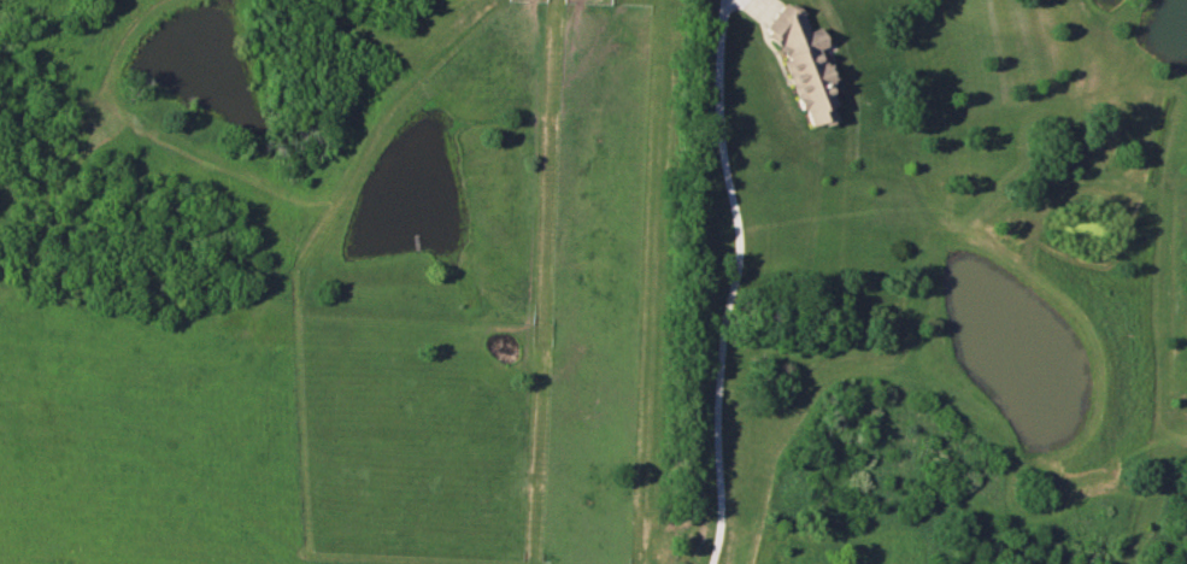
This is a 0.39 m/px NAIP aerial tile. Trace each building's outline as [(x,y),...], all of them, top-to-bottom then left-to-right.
[(807,128),(836,117),(831,105),(835,104),(830,91),(837,88),(822,50),(825,49),(816,26),(803,31),(793,7),(764,18),(807,128)]
